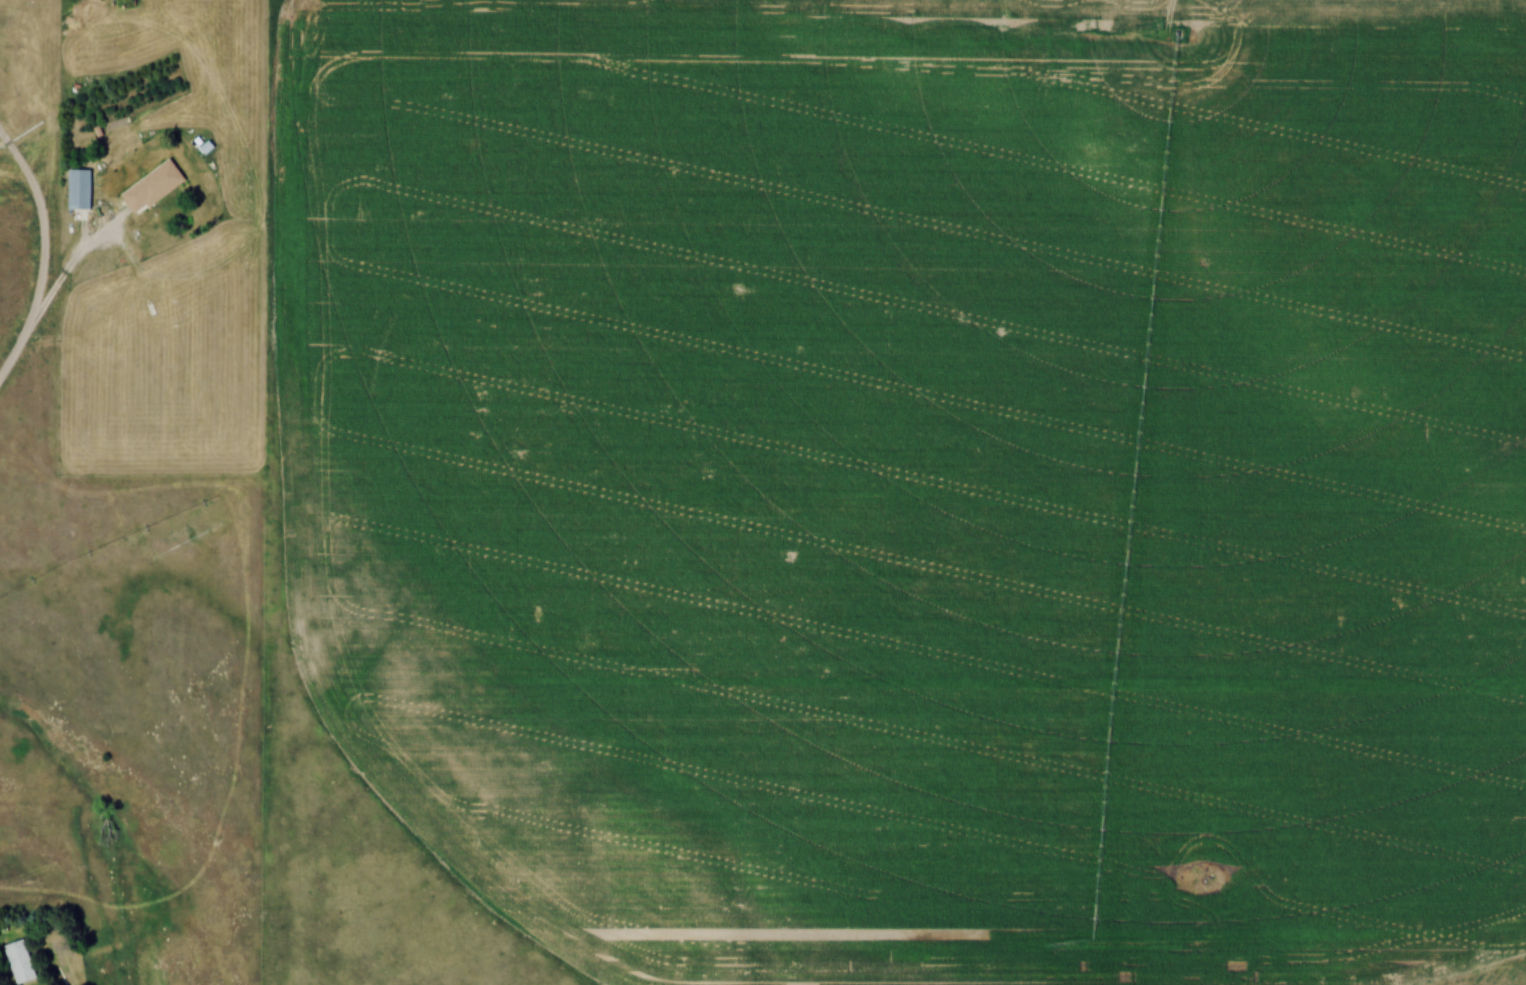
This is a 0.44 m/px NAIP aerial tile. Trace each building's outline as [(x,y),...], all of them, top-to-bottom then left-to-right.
[(135,216),(186,181),(171,159),(120,194),(135,216)] [(66,170),(66,210),(90,210),(90,170),(66,170)] [(18,984),(21,984),(40,978),(25,939),(4,947),(18,984)]
